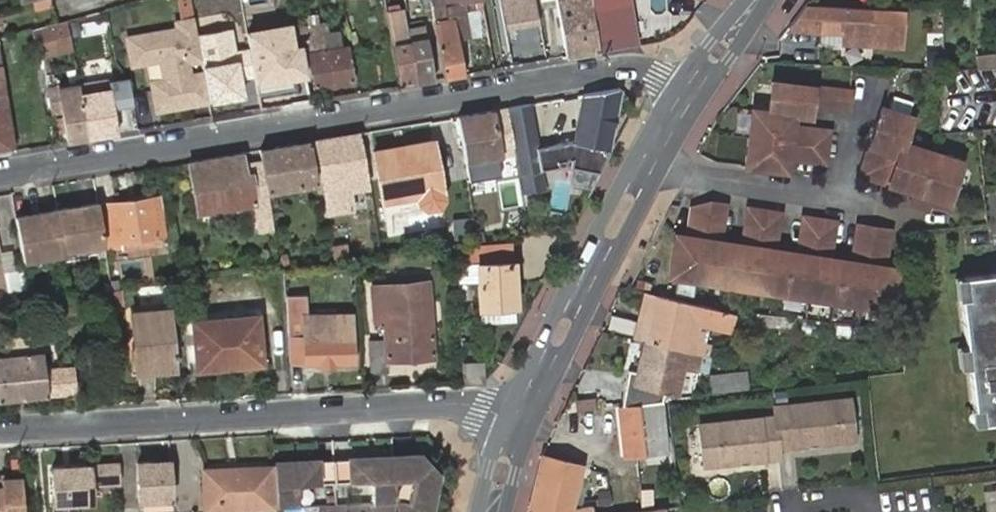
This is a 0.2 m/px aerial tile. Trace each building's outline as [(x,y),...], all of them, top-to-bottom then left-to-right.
[(123,34),(129,66),(158,61),(161,78),(149,80),(155,112),(209,102),(196,34),(191,0),(176,0),(179,17),(171,19),(172,26),(123,34)] [(433,8),(449,5),(462,3),(478,0),(432,0),(433,8)] [(485,7),(484,0),(478,0),(462,3),(464,11),(485,7)] [(506,30),(540,24),(536,0),(501,0),(506,30)] [(591,0),(557,0),(568,58),(600,52),(591,0)] [(600,52),(637,46),(630,0),(591,0),(600,52)] [(444,78),(466,74),(459,37),(455,18),(450,18),(449,5),(433,8),(444,78)] [(791,22),(788,27),(845,30),(844,41),(903,45),(906,12),(864,9),(804,6),(791,22)] [(435,80),(424,26),(406,29),(403,9),(387,11),(399,86),(435,80)] [(469,15),(455,18),(459,37),(473,35),(469,15)] [(314,36),(312,26),(311,17),(302,18),(303,27),(299,28),(301,44),(305,63),(308,62),(312,85),(351,79),(346,46),(322,50),(320,35),(314,36)] [(71,32),(69,20),(57,22),(33,29),(37,56),(73,48),(71,32)] [(248,48),(237,50),(242,78),(255,76),(258,93),(295,86),(294,80),(308,78),(305,63),(301,44),(293,45),(289,21),(245,30),(248,48)] [(330,23),(313,26),(314,36),(320,35),(331,33),(330,23)] [(231,27),(196,34),(209,102),(244,95),(242,78),(237,50),(231,27)] [(342,31),(331,33),(320,35),(322,50),(346,46),(342,31)] [(995,50),(995,55),(981,56),(983,66),(995,65),(995,50)] [(14,151),(9,125),(1,76),(0,71),(0,153),(14,151)] [(127,78),(80,85),(88,139),(117,134),(113,109),(132,106),(128,79),(127,78)] [(770,83),(765,112),(791,116),(807,118),(809,105),(814,99),(818,106),(846,109),(848,92),(770,83)] [(88,139),(80,85),(58,88),(50,91),(53,116),(63,115),(68,142),(88,139)] [(528,104),(510,107),(523,189),(543,185),(539,167),(559,164),(558,159),(571,157),(569,166),(599,173),(611,150),(608,149),(619,91),(618,90),(583,96),(575,140),(536,147),(528,104)] [(457,116),(464,161),(514,153),(507,108),(457,116)] [(751,110),(748,137),(825,148),(827,133),(799,130),(794,135),(790,129),(791,116),(765,112),(751,110)] [(927,177),(923,211),(928,212),(928,206),(931,200),(946,206),(961,165),(929,155),(902,146),(911,119),(881,110),(874,131),(871,139),(861,169),(927,177)] [(864,137),(871,139),(874,131),(868,129),(864,137)] [(360,186),(368,185),(359,132),(316,140),(329,213),(355,209),(352,190),(360,188),(360,186)] [(748,137),(746,153),(784,159),(787,159),(792,155),(794,160),(822,164),(825,148),(748,137)] [(316,183),(309,141),(260,149),(265,185),(267,192),(316,183)] [(382,199),(440,190),(433,141),(375,151),(382,199)] [(218,209),(219,213),(227,212),(226,207),(254,202),(261,232),(273,230),(267,192),(265,185),(252,187),(250,177),(246,178),(242,153),(210,158),(218,209)] [(784,159),(746,153),(744,165),(787,172),(787,159),(784,159)] [(210,158),(189,161),(197,212),(218,209),(210,158)] [(912,207),(923,211),(927,177),(861,169),(858,177),(892,189),(899,191),(915,197),(912,207)] [(897,197),(899,191),(892,189),(890,194),(897,197)] [(991,222),(995,221),(995,190),(986,191),(991,222)] [(155,240),(148,197),(100,206),(107,248),(155,240)] [(931,200),(928,206),(946,213),(946,206),(931,200)] [(104,245),(98,202),(56,208),(62,248),(82,245),(87,248),(104,245)] [(706,209),(699,252),(721,258),(726,259),(729,246),(717,244),(712,238),(718,236),(723,206),(707,203),(706,209)] [(673,243),(671,246),(685,249),(699,252),(706,209),(690,206),(684,237),(684,244),(673,243)] [(62,248),(56,208),(15,215),(22,258),(63,252),(62,248)] [(729,246),(726,259),(752,265),(755,249),(761,213),(746,210),(741,239),(746,244),(740,247),(729,246)] [(755,249),(752,265),(780,271),(783,254),(771,252),(771,251),(766,247),(772,244),(777,215),(761,213),(755,249)] [(783,254),(780,271),(807,278),(817,222),(802,220),(796,249),(801,255),(795,257),(783,254)] [(817,222),(807,278),(834,284),(838,264),(826,262),(822,257),(828,254),(833,225),(817,222)] [(834,284),(862,291),(872,232),(855,230),(850,258),(854,263),(848,266),(838,264),(834,284)] [(876,294),(897,306),(902,275),(880,271),(876,267),(882,264),(888,235),(872,232),(862,291),(863,291),(876,294)] [(351,244),(334,247),(336,256),(351,253),(351,244)] [(508,244),(455,247),(456,261),(510,260),(508,244)] [(685,249),(671,246),(671,248),(665,278),(694,283),(699,252),(685,249)] [(699,252),(694,283),(722,288),(726,259),(721,258),(699,252)] [(726,259),(722,288),(748,292),(752,265),(726,259)] [(475,267),(480,325),(513,323),(510,265),(475,267)] [(780,271),(752,265),(748,292),(776,297),(780,271)] [(807,278),(780,271),(776,297),(802,302),(807,278)] [(978,423),(995,421),(995,272),(959,276),(962,296),(955,297),(969,408),(976,408),(978,423)] [(834,284),(807,278),(802,302),(831,307),(834,284)] [(432,357),(427,290),(393,292),(392,284),(373,286),(375,320),(382,320),(384,339),(368,340),(371,372),(386,371),(385,361),(432,357)] [(831,307),(858,312),(862,291),(834,284),(831,307)] [(124,305),(122,286),(107,288),(109,306),(124,305)] [(895,318),(897,306),(876,294),(863,291),(862,291),(858,312),(895,318)] [(646,293),(634,339),(643,340),(644,341),(654,295),(646,293)] [(354,361),(351,313),(306,315),(305,294),(286,296),(290,364),(321,362),(321,369),(334,368),(334,362),(354,361)] [(733,313),(703,307),(654,295),(644,341),(687,351),(702,354),(706,355),(708,345),(700,343),(689,341),(692,326),(697,327),(699,321),(730,327),(733,313)] [(155,370),(176,367),(170,308),(130,313),(135,367),(154,365),(155,370)] [(636,318),(613,313),(611,323),(634,328),(636,318)] [(793,318),(754,313),(753,322),(792,328),(793,318)] [(192,321),(195,372),(267,368),(263,317),(192,321)] [(705,330),(697,327),(692,326),(689,341),(700,343),(705,330)] [(57,395),(55,369),(44,369),(43,333),(9,335),(9,352),(0,352),(0,399),(57,395)] [(644,341),(643,340),(633,380),(625,379),(618,402),(658,399),(661,388),(672,390),(675,380),(676,376),(681,377),(684,362),(699,365),(702,354),(687,351),(644,341)] [(463,384),(484,383),(482,360),(462,362),(463,384)] [(55,369),(57,395),(74,395),(72,367),(55,369)] [(706,377),(707,392),(746,387),(744,372),(706,377)] [(769,407),(770,414),(774,447),(810,443),(820,442),(850,439),(844,398),(769,407)] [(663,400),(617,405),(622,457),(670,452),(663,400)] [(699,464),(734,459),(743,458),(775,455),(774,447),(770,414),(695,423),(699,464)] [(424,458),(353,460),(353,482),(376,482),(376,506),(397,505),(397,481),(415,481),(410,507),(426,510),(432,511),(440,473),(424,458)] [(528,509),(531,510),(539,511),(570,511),(581,467),(544,458),(528,509)] [(353,460),(335,461),(335,483),(353,482),(353,460)] [(204,464),(204,470),(274,467),(274,462),(274,461),(204,464)] [(317,461),(274,462),(274,467),(276,508),(296,507),(295,484),(317,483),(317,461)] [(335,461),(317,461),(317,483),(335,483),(335,461)] [(173,510),(170,462),(136,465),(139,500),(143,499),(144,511),(147,511),(173,510)] [(52,468),(54,505),(93,503),(91,482),(123,481),(122,464),(52,468)] [(206,511),(276,508),(274,467),(204,470),(206,511)] [(0,480),(0,511),(22,511),(20,479),(0,480)]
